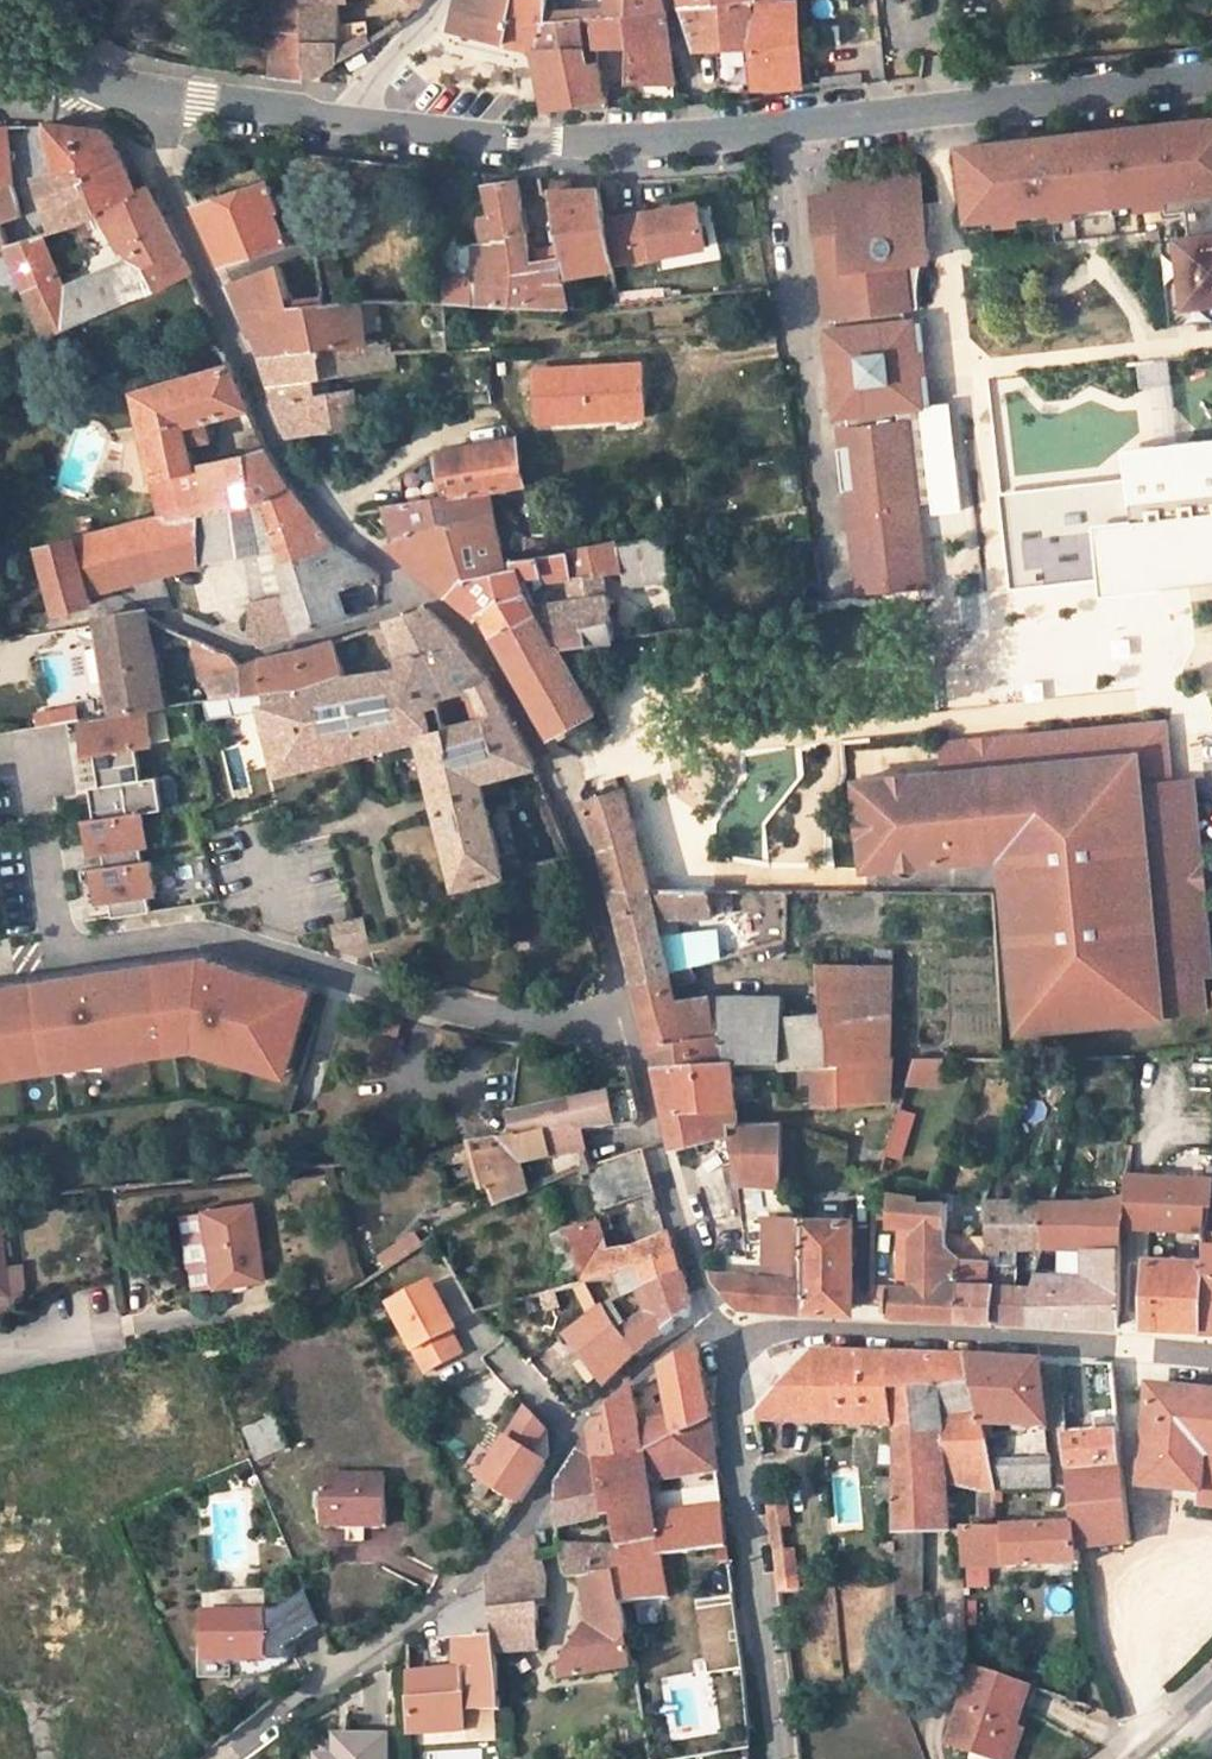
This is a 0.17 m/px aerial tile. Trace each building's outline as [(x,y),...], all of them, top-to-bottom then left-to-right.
[(271,31),(302,30),(302,76),(304,76),(373,42),(405,19),(396,11),(363,14),(337,21),(337,7),(345,6),(345,0),(271,0),(271,31)] [(511,0),(455,0),(454,4),(448,37),(476,42),(503,46),(511,0)] [(544,0),(511,0),(503,46),(509,47),(538,53),(544,0)] [(582,5),(582,0),(544,0),(538,53),(584,54),(577,25),(578,5),(582,5)] [(665,13),(661,0),(610,0),(609,11),(591,13),(590,23),(665,13)] [(717,45),(753,33),(751,5),(751,2),(751,0),(740,0),(683,7),(692,33),(697,41),(696,46),(717,45)] [(758,87),(800,84),(798,47),(808,45),(807,2),(751,5),(753,33),(755,54),(756,83),(758,87)] [(665,13),(590,23),(597,46),(632,50),(632,83),(669,85),(670,98),(676,98),(675,93),(678,91),(678,88),(678,86),(676,83),(674,82),(666,17),(665,13)] [(584,54),(597,46),(590,23),(577,25),(584,54)] [(302,76),(302,30),(271,31),(271,75),(302,76)] [(717,45),(719,60),(755,54),(753,33),(717,45)] [(351,72),(370,62),(363,50),(344,60),(351,72)] [(588,70),(584,54),(538,53),(539,76),(549,113),(602,105),(597,69),(588,70)] [(719,60),(722,83),(756,83),(755,54),(719,60)] [(973,227),(1054,218),(1057,240),(1161,230),(1173,325),(1211,321),(1211,126),(1198,120),(1117,130),(1118,135),(1086,139),(1085,134),(964,148),(973,227)] [(8,177),(0,179),(0,236),(4,249),(22,290),(52,275),(43,246),(40,233),(60,226),(99,213),(102,211),(100,207),(135,193),(129,180),(108,136),(100,128),(44,124),(57,168),(11,182),(8,177)] [(8,177),(2,126),(0,126),(0,179),(8,177)] [(129,180),(135,193),(147,188),(141,175),(129,180)] [(836,185),(838,194),(842,232),(818,235),(823,281),(920,274),(923,261),(930,260),(929,245),(933,220),(932,202),(924,204),(921,175),(836,185)] [(457,245),(449,245),(447,246),(443,275),(445,294),(446,309),(448,310),(568,311),(562,288),(532,289),(519,197),(518,184),(485,188),(489,218),(479,219),(484,253),(459,255),(457,245)] [(295,247),(290,234),(283,236),(275,215),(278,214),(269,187),(195,211),(195,212),(222,269),(295,247)] [(149,289),(164,282),(192,274),(147,188),(135,193),(100,207),(102,211),(99,213),(123,260),(64,291),(56,274),(52,275),(22,290),(49,338),(73,323),(99,310),(132,294),(149,289)] [(615,272),(615,268),(607,224),(601,196),(584,198),(575,199),(572,191),(566,192),(563,198),(553,198),(551,201),(567,282),(615,272)] [(542,195),(543,202),(551,201),(553,198),(563,198),(566,192),(553,192),(549,195),(542,195)] [(814,197),(818,235),(842,232),(838,194),(814,197)] [(313,242),(298,197),(278,202),(290,234),(295,247),(309,243),(313,242)] [(699,207),(649,218),(657,260),(615,268),(615,272),(709,249),(699,207)] [(649,218),(607,224),(615,268),(657,260),(649,218)] [(43,246),(64,239),(60,226),(40,233),(43,246)] [(394,308),(401,309),(400,295),(395,228),(364,237),(313,254),(325,307),(394,308)] [(382,349),(379,323),(394,322),(394,308),(325,307),(291,309),(279,267),(228,286),(242,320),(251,343),(258,360),(259,361),(382,349)] [(904,310),(919,309),(918,290),(920,274),(823,281),(828,319),(836,318),(838,330),(829,331),(833,368),(838,367),(840,378),(835,380),(839,415),(848,414),(849,427),(840,428),(841,438),(910,427),(909,408),(924,406),(920,376),(928,375),(925,350),(917,352),(914,322),(906,322),(904,310)] [(154,301),(170,294),(164,282),(149,289),(154,301)] [(445,294),(400,295),(401,309),(416,309),(437,309),(446,309),(445,294)] [(401,309),(394,308),(394,322),(417,322),(416,309),(401,309)] [(437,320),(448,320),(448,310),(446,309),(437,309),(437,320)] [(77,330),(103,318),(99,310),(73,323),(77,330)] [(435,355),(451,355),(449,336),(434,337),(435,355)] [(277,387),(319,382),(395,371),(396,374),(433,371),(432,356),(394,357),(393,348),(382,349),(259,361),(268,383),(277,387)] [(212,440),(207,420),(250,408),(231,366),(138,392),(164,515),(42,547),(59,612),(94,604),(91,593),(108,588),(147,577),(159,574),(164,573),(201,564),(201,517),(254,506),(291,485),(268,448),(262,435),(247,442),(252,452),(195,466),(190,445),(212,440)] [(537,426),(577,424),(642,420),(640,369),(534,374),(537,426)] [(278,394),(280,401),(321,396),(319,382),(277,387),(278,394)] [(354,391),(344,392),(349,433),(359,432),(354,391)] [(290,441),(302,440),(349,433),(344,392),(321,396),(280,401),(275,409),(290,441)] [(910,427),(919,504),(934,502),(935,513),(963,510),(951,403),(924,406),(909,408),(910,427)] [(844,491),(848,491),(854,543),(865,552),(867,572),(857,573),(859,594),(929,587),(919,504),(910,427),(841,438),(843,449),(839,449),(844,491)] [(1127,448),(1131,477),(1049,488),(1002,493),(1003,503),(1012,588),(1102,578),(1105,595),(1211,582),(1211,438),(1127,448)] [(489,496),(524,490),(516,444),(443,456),(450,502),(489,496)] [(201,564),(246,556),(267,553),(281,547),(286,562),(282,564),(290,592),(328,584),(332,592),(340,591),(344,590),(369,580),(381,575),(332,542),(308,509),(291,485),(254,506),(201,517),(201,564)] [(442,524),(496,514),(489,496),(450,502),(389,512),(404,539),(442,524)] [(512,559),(541,555),(532,510),(504,510),(504,516),(505,528),(512,559)] [(508,564),(496,514),(442,524),(404,539),(394,544),(393,544),(404,555),(414,565),(415,566),(432,580),(447,593),(453,598),(510,575),(508,564)] [(854,543),(857,573),(867,572),(865,552),(854,543)] [(620,550),(623,575),(627,592),(653,589),(654,599),(673,596),(668,569),(665,550),(664,544),(620,550)] [(281,547),(267,553),(246,556),(256,600),(290,592),(282,564),(286,562),(281,547)] [(679,567),(675,548),(665,550),(668,569),(679,567)] [(623,575),(620,550),(570,555),(574,580),(623,575)] [(497,634),(537,614),(528,596),(525,597),(520,582),(546,578),(547,584),(574,580),(570,555),(508,564),(510,575),(453,598),(488,626),(497,634)] [(381,575),(369,580),(372,586),(381,582),(381,575)] [(255,642),(260,643),(289,635),(341,619),(332,592),(328,584),(290,592),(256,600),(251,635),(252,641),(255,642)] [(332,592),(341,619),(352,615),(344,590),(340,591),(332,592)] [(605,600),(552,609),(537,614),(549,632),(566,627),(611,619),(605,600)] [(280,773),(422,737),(437,802),(458,885),(503,874),(481,780),(537,765),(528,748),(509,716),(491,682),(468,657),(459,640),(429,608),(391,621),(403,659),(402,665),(396,665),(396,672),(346,678),(346,680),(293,688),(269,692),(271,704),(264,705),(265,711),(280,773)] [(170,706),(168,696),(160,698),(148,630),(155,633),(152,618),(145,614),(136,612),(99,619),(100,624),(116,715),(149,710),(170,706)] [(676,613),(678,621),(685,619),(683,612),(676,613)] [(598,713),(560,648),(615,641),(611,619),(566,627),(549,632),(537,614),(497,634),(550,730),(554,737),(565,732),(576,725),(598,714),(598,713)] [(232,697),(246,695),(243,665),(231,653),(198,639),(195,653),(207,684),(211,683),(217,699),(232,697)] [(346,680),(346,678),(337,641),(305,651),(260,660),(255,662),(248,664),(243,665),(246,695),(269,692),(293,688),(346,680)] [(232,697),(236,715),(265,711),(264,705),(271,704),(269,692),(246,695),(232,697)] [(232,697),(217,699),(207,701),(211,719),(236,715),(232,697)] [(98,748),(100,769),(141,763),(139,746),(154,743),(149,710),(116,715),(83,720),(87,743),(97,742),(98,748)] [(1157,782),(1172,781),(1165,722),(941,744),(942,757),(1152,738),(1157,782)] [(944,774),(870,780),(858,798),(865,870),(1000,857),(1021,1029),(1208,1013),(1205,978),(1183,780),(1172,781),(1157,782),(1152,738),(942,757),(944,774)] [(95,800),(98,819),(145,812),(164,809),(159,777),(144,779),(141,763),(100,769),(104,794),(105,799),(95,800)] [(1205,978),(1211,977),(1211,965),(1193,780),(1183,780),(1205,978)] [(626,788),(584,801),(595,832),(599,841),(605,858),(611,886),(611,887),(653,888),(627,792),(626,788)] [(108,867),(146,862),(143,845),(150,844),(145,812),(98,819),(89,820),(91,838),(104,836),(105,842),(108,867)] [(112,891),(115,916),(153,911),(150,893),(157,892),(152,861),(146,862),(108,867),(96,869),(98,887),(111,885),(112,891)] [(637,984),(672,973),(678,938),(677,915),(714,915),(715,912),(712,889),(653,888),(611,887),(622,925),(637,984)] [(732,889),(712,889),(715,912),(733,911),(732,889)] [(365,920),(333,927),(338,947),(369,939),(365,920)] [(721,958),(718,933),(678,938),(672,973),(692,967),(721,958)] [(773,966),(788,962),(784,945),(768,950),(773,966)] [(17,1079),(15,1067),(112,1052),(114,1064),(149,1059),(147,1047),(201,1039),(293,1067),(306,1023),(297,1020),(306,991),(248,973),(247,977),(227,971),(221,969),(222,966),(205,961),(116,974),(117,978),(95,981),(91,982),(90,977),(5,990),(6,995),(0,995),(0,1081),(17,1079)] [(821,965),(825,1012),(841,1063),(892,1057),(894,971),(893,970),(821,965)] [(841,1063),(825,1012),(783,1016),(781,997),(712,994),(680,1002),(675,983),(687,979),(686,977),(693,975),(692,973),(694,972),(692,967),(672,973),(637,984),(637,985),(648,1026),(657,1065),(733,1062),(781,1061),(781,1070),(815,1066),(841,1063)] [(297,1020),(306,1023),(315,994),(306,991),(297,1020)] [(386,1017),(382,1030),(401,1036),(405,1022),(386,1017)] [(149,1059),(200,1051),(289,1078),(293,1067),(201,1039),(147,1047),(149,1059)] [(15,1067),(17,1079),(114,1064),(112,1052),(15,1067)] [(841,1063),(842,1104),(892,1102),(894,1057),(892,1057),(841,1063)] [(908,1057),(907,1088),(942,1089),(943,1058),(908,1057)] [(734,1071),(733,1062),(657,1065),(670,1125),(672,1139),(674,1148),(731,1134),(728,1123),(730,1123),(728,1106),(737,1106),(734,1071)] [(841,1063),(815,1066),(817,1105),(842,1104),(841,1063)] [(608,1096),(511,1115),(515,1137),(515,1139),(545,1134),(549,1134),(581,1128),(587,1128),(613,1126),(608,1096)] [(897,1107),(884,1155),(902,1160),(915,1112),(897,1107)] [(741,1181),(784,1182),(783,1121),(730,1123),(728,1123),(731,1134),(741,1181)] [(549,1134),(553,1157),(584,1149),(579,1131),(614,1128),(613,1126),(581,1129),(549,1134)] [(475,1159),(485,1192),(492,1190),(525,1179),(520,1163),(550,1156),(545,1134),(515,1139),(515,1137),(482,1142),(471,1145),(472,1147),(475,1159)] [(450,1163),(442,1165),(443,1167),(475,1159),(472,1147),(448,1153),(450,1163)] [(582,1171),(594,1213),(596,1213),(610,1208),(647,1197),(649,1204),(657,1201),(644,1150),(592,1166),(582,1171)] [(448,1153),(440,1155),(442,1165),(450,1163),(448,1153)] [(1059,1196),(1064,1171),(1011,1172),(1012,1166),(1005,1166),(1002,1173),(998,1174),(986,1211),(992,1212),(994,1251),(1050,1251),(1048,1207),(1057,1207),(1059,1196)] [(1126,1200),(1125,1227),(1209,1226),(1209,1216),(1211,1178),(1127,1180),(1126,1200)] [(499,1206),(529,1193),(525,1179),(492,1190),(499,1206)] [(751,1306),(805,1309),(805,1279),(806,1219),(782,1183),(783,1183),(784,1182),(741,1181),(750,1257),(729,1256),(728,1272),(712,1271),(714,1278),(713,1281),(741,1308),(751,1306)] [(1059,1196),(1057,1207),(1095,1206),(1095,1196),(1059,1196)] [(1050,1251),(1088,1252),(1125,1253),(1125,1227),(1126,1200),(1095,1206),(1057,1207),(1048,1207),(1050,1251)] [(965,1261),(948,1248),(949,1237),(948,1210),(919,1210),(916,1202),(892,1202),(892,1205),(892,1232),(907,1232),(906,1250),(905,1250),(907,1291),(891,1292),(892,1316),(904,1323),(962,1322),(965,1261)] [(184,1214),(192,1266),(214,1263),(217,1287),(266,1280),(255,1203),(184,1214)] [(875,1213),(875,1251),(905,1250),(906,1250),(907,1232),(892,1232),(892,1205),(876,1205),(875,1213)] [(599,1222),(602,1232),(613,1228),(610,1216),(612,1215),(610,1208),(596,1213),(599,1222)] [(1,1214),(0,1215),(0,1305),(13,1306),(24,1292),(27,1285),(25,1264),(6,1265),(1,1214)] [(806,1219),(805,1279),(854,1279),(854,1219),(806,1219)] [(641,1268),(648,1288),(682,1276),(677,1260),(671,1235),(667,1237),(633,1250),(609,1254),(602,1232),(599,1222),(566,1230),(566,1233),(579,1275),(583,1284),(583,1285),(588,1284),(618,1276),(641,1268)] [(579,1275),(566,1233),(554,1237),(566,1279),(579,1275)] [(421,1245),(415,1236),(382,1257),(388,1267),(421,1245)] [(966,1252),(949,1237),(948,1248),(965,1261),(966,1261),(966,1252)] [(995,1263),(994,1251),(966,1252),(966,1261),(995,1263)] [(1124,1296),(1125,1253),(1088,1252),(1089,1295),(1124,1296)] [(1208,1259),(1150,1259),(1150,1327),(1208,1328),(1208,1259)] [(1033,1327),(1037,1293),(994,1291),(996,1274),(995,1263),(966,1261),(965,1261),(962,1322),(1033,1327)] [(196,1291),(217,1287),(214,1263),(192,1266),(196,1291)] [(641,1268),(618,1276),(626,1297),(639,1292),(648,1289),(648,1288),(641,1268)] [(688,1292),(682,1276),(648,1288),(648,1289),(657,1317),(652,1319),(650,1314),(649,1315),(628,1328),(629,1330),(621,1335),(635,1355),(642,1348),(662,1333),(664,1336),(666,1335),(674,1328),(674,1324),(678,1321),(683,1317),(686,1318),(688,1316),(690,1313),(691,1311),(691,1303),(691,1295),(688,1292)] [(854,1279),(805,1279),(805,1309),(845,1311),(854,1307),(854,1279)] [(457,1330),(432,1284),(391,1305),(427,1372),(462,1353),(451,1333),(457,1330)] [(556,1290),(560,1306),(594,1296),(588,1284),(583,1285),(583,1284),(556,1290)] [(648,1289),(639,1292),(649,1315),(650,1314),(652,1319),(657,1317),(648,1289)] [(560,1306),(556,1290),(542,1295),(546,1310),(560,1306)] [(1089,1295),(1037,1293),(1033,1327),(1124,1331),(1124,1328),(1124,1296),(1089,1295)] [(620,1369),(635,1355),(621,1335),(629,1330),(628,1328),(613,1305),(602,1311),(568,1336),(581,1353),(605,1384),(620,1369)] [(675,1419),(679,1435),(711,1419),(706,1390),(698,1348),(698,1347),(664,1368),(675,1419)] [(605,1384),(581,1353),(547,1381),(572,1413),(574,1412),(587,1401),(591,1398),(605,1384)] [(893,1433),(885,1364),(814,1361),(760,1420),(761,1426),(893,1433)] [(934,1435),(930,1395),(977,1389),(972,1367),(885,1364),(893,1433),(894,1440),(900,1440),(900,1445),(900,1461),(898,1540),(952,1539),(949,1490),(985,1499),(986,1515),(997,1516),(997,1498),(993,1475),(986,1433),(980,1405),(943,1408),(944,1434),(934,1435)] [(986,1433),(1051,1435),(1044,1370),(972,1367),(977,1389),(980,1405),(986,1433)] [(1089,1373),(1096,1447),(1070,1449),(1073,1480),(1073,1481),(1127,1476),(1117,1375),(1089,1373)] [(599,1464),(645,1452),(641,1425),(634,1396),(631,1388),(629,1390),(595,1426),(599,1464)] [(980,1405),(977,1389),(930,1395),(934,1435),(944,1434),(943,1408),(980,1405)] [(1150,1397),(1144,1492),(1205,1496),(1205,1511),(1211,1511),(1211,1401),(1150,1397)] [(546,1463),(530,1454),(546,1429),(527,1408),(482,1480),(521,1504),(546,1463)] [(289,1445),(276,1414),(245,1427),(258,1458),(289,1445)] [(593,1549),(559,1547),(565,1574),(568,1578),(572,1580),(585,1579),(617,1573),(622,1603),(668,1597),(661,1556),(655,1521),(651,1503),(649,1480),(718,1471),(711,1419),(679,1435),(645,1452),(599,1464),(595,1426),(558,1484),(559,1521),(603,1510),(604,1517),(613,1516),(617,1549),(593,1549)] [(645,1452),(679,1435),(675,1419),(641,1425),(645,1452)] [(530,1454),(546,1463),(551,1456),(549,1433),(546,1429),(530,1454)] [(1053,1444),(1040,1446),(1041,1455),(1054,1454),(1053,1444)] [(900,1461),(900,1445),(891,1445),(891,1461),(900,1461)] [(1055,1464),(1054,1454),(1041,1455),(1042,1465),(1055,1464)] [(1010,1467),(1011,1474),(1012,1497),(1057,1495),(1057,1481),(1055,1464),(1042,1465),(1010,1467)] [(1011,1474),(993,1475),(997,1498),(1012,1497),(1011,1474)] [(323,1525),(386,1526),(387,1477),(324,1476),(323,1493),(323,1510),(323,1525)] [(1073,1481),(1079,1535),(996,1535),(965,1535),(967,1573),(994,1573),(1082,1571),(1081,1558),(1135,1555),(1131,1517),(1127,1476),(1073,1481)] [(716,1480),(680,1485),(683,1506),(719,1501),(716,1480)] [(798,1571),(795,1555),(789,1555),(786,1533),(797,1532),(795,1510),(779,1512),(781,1539),(775,1539),(779,1573),(798,1571)] [(655,1521),(661,1556),(715,1550),(727,1548),(724,1512),(655,1521)] [(775,1539),(781,1539),(779,1512),(772,1513),(775,1539)] [(797,1532),(786,1533),(789,1555),(795,1555),(800,1554),(797,1532)] [(489,1580),(489,1582),(497,1653),(539,1651),(540,1607),(545,1606),(546,1583),(547,1579),(546,1579),(540,1553),(536,1536),(532,1535),(511,1558),(489,1580)] [(729,1561),(727,1548),(715,1550),(717,1562),(729,1561)] [(898,1560),(898,1549),(888,1549),(888,1560),(898,1560)] [(801,1600),(798,1571),(779,1573),(782,1602),(801,1600)] [(554,1672),(557,1678),(632,1667),(622,1603),(617,1573),(585,1579),(596,1629),(584,1630),(561,1667),(555,1668),(554,1672)] [(821,1598),(837,1596),(835,1578),(818,1580),(821,1598)] [(409,1675),(411,1734),(466,1731),(466,1711),(502,1711),(497,1653),(489,1582),(441,1616),(442,1641),(464,1639),(464,1668),(457,1669),(457,1670),(409,1675)] [(271,1661),(324,1629),(308,1592),(279,1609),(265,1609),(266,1612),(266,1658),(267,1661),(271,1661)] [(744,1668),(736,1603),(697,1608),(706,1673),(744,1668)] [(206,1659),(266,1658),(266,1612),(205,1614),(206,1659)] [(977,1671),(950,1746),(987,1758),(1007,1758),(1032,1690),(977,1671)] [(387,1737),(347,1737),(347,1758),(387,1758),(387,1737)]
